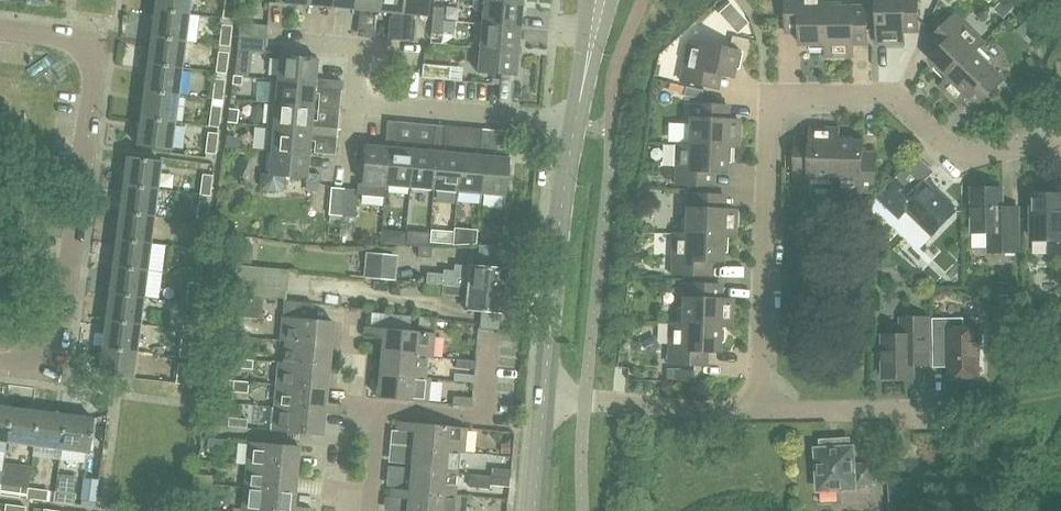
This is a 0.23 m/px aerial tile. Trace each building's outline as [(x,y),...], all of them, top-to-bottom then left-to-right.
[(191,0),(156,0),(155,8),(190,12),(191,0)] [(234,18),(236,0),(226,0),(224,17),(234,18)] [(356,8),(380,10),(381,0),(357,0),(356,8)] [(380,10),(404,12),(405,0),(381,0),(380,10)] [(429,0),(405,0),(404,12),(428,15),(429,0)] [(523,4),(484,0),(482,23),(521,27),(523,4)] [(828,2),(828,0),(786,0),(787,32),(801,32),(801,44),(811,44),(811,49),(827,48),(827,49),(827,2),(828,2)] [(905,31),(919,31),(919,0),(877,0),(878,44),(905,43),(905,31)] [(844,2),(828,2),(827,2),(827,49),(827,48),(827,56),(854,56),(854,44),(868,44),(868,6),(844,6),(844,2)] [(434,6),(433,18),(444,19),(445,7),(434,6)] [(186,40),(190,12),(155,8),(152,36),(186,40)] [(740,10),(729,20),(738,30),(749,20),(740,10)] [(979,47),(979,48),(985,43),(955,14),(929,41),(939,50),(931,59),(938,66),(935,69),(946,80),(946,81),(979,47)] [(443,33),(444,19),(433,18),(432,32),(443,33)] [(1016,31),(1028,43),(1039,32),(1027,19),(1016,31)] [(242,21),(240,35),(267,37),(268,24),(242,21)] [(521,27),(482,23),(479,47),(519,51),(521,27)] [(230,46),(233,25),(223,24),(220,45),(230,46)] [(266,50),(267,37),(240,35),(239,48),(266,50)] [(186,40),(152,36),(149,63),(183,67),(186,40)] [(735,68),(739,69),(743,52),(690,40),(681,80),(718,88),(721,75),(732,77),(735,68)] [(516,75),(519,51),(479,47),(477,71),(516,75)] [(991,59),(979,48),(979,47),(946,81),(946,80),(941,85),(960,104),(968,96),(978,106),(1005,79),(988,62),(991,59)] [(227,73),(230,52),(219,51),(217,71),(227,73)] [(281,54),(278,79),(316,82),(317,77),(318,58),(281,54)] [(251,63),(237,61),(236,75),(249,76),(251,63)] [(180,95),(183,67),(149,63),(145,90),(180,95)] [(424,64),(423,75),(422,77),(450,80),(452,66),(424,64)] [(330,79),(317,77),(316,82),(278,79),(273,78),(271,101),(314,105),(316,86),(329,88),(330,79)] [(226,80),(216,78),(214,98),(224,99),(226,80)] [(343,80),(330,79),(329,88),(342,89),(343,80)] [(687,85),(686,87),(685,93),(702,96),(704,88),(687,85)] [(176,122),(180,95),(145,90),(142,118),(176,122)] [(269,125),(274,126),(312,130),(313,125),(314,105),(271,101),(269,125)] [(685,127),(685,143),(685,144),(731,146),(739,147),(740,120),(728,119),(729,105),(691,104),(690,127),(685,127)] [(223,107),(213,106),(210,126),(220,127),(223,107)] [(173,149),(176,122),(142,118),(138,145),(173,149)] [(396,134),(397,121),(387,120),(386,133),(396,134)] [(435,124),(434,137),(443,137),(445,125),(435,124)] [(266,149),(272,150),(310,153),(312,134),(325,136),(325,126),(313,125),(312,130),(274,126),(269,125),(266,149)] [(339,128),(325,126),(325,136),(338,137),(339,128)] [(837,136),(838,136),(838,128),(811,127),(811,139),(797,139),(795,177),(819,177),(819,182),(835,182),(836,182),(837,136)] [(482,128),(481,141),(491,141),(492,129),(482,128)] [(220,133),(209,132),(207,152),(217,154),(220,133)] [(386,184),(410,187),(414,148),(395,146),(396,134),(386,133),(385,145),(389,146),(386,184)] [(854,137),(838,136),(837,136),(836,182),(835,182),(835,190),(876,191),(877,154),(863,153),(864,141),(854,141),(854,137)] [(461,152),(447,151),(442,150),(443,137),(434,137),(433,150),(437,150),(434,189),(458,191),(461,152)] [(481,141),(480,154),(484,154),(480,193),(505,195),(509,156),(490,155),(491,141),(481,141)] [(685,144),(685,143),(677,143),(676,184),(714,185),(714,171),(726,172),(726,162),(731,162),(731,146),(685,144)] [(366,144),(362,182),(386,184),(389,146),(385,145),(366,144)] [(410,187),(434,189),(437,150),(433,150),(414,148),(410,187)] [(286,185),(286,176),(308,178),(307,182),(321,183),(321,174),(308,173),(310,153),(272,150),(270,173),(263,172),(262,183),(264,188),(269,190),(278,191),(283,190),(286,185)] [(458,191),(480,193),(484,154),(480,154),(461,152),(458,191)] [(127,157),(124,184),(159,188),(162,161),(127,157)] [(202,193),(212,195),(214,175),(204,174),(202,193)] [(956,211),(925,181),(913,193),(897,177),(879,197),(900,218),(908,210),(933,235),(956,211)] [(155,216),(159,188),(124,184),(120,211),(155,216)] [(330,214),(342,215),(345,188),(332,187),(330,214)] [(1033,218),(1023,218),(1023,231),(1033,231),(1033,240),(1051,240),(1051,254),(1060,253),(1060,187),(1050,187),(1050,193),(1033,193),(1033,218)] [(359,189),(345,188),(342,215),(357,217),(359,189)] [(989,232),(989,252),(1020,251),(1019,207),(1004,208),(1003,188),(973,188),(973,232),(989,232)] [(682,217),(681,233),(681,234),(728,235),(728,236),(735,236),(736,209),(724,209),(725,195),(687,193),(686,217),(682,217)] [(208,222),(211,202),(201,201),(198,220),(208,222)] [(869,207),(858,218),(868,228),(878,217),(869,207)] [(152,243),(155,216),(120,211),(117,238),(152,243)] [(498,228),(481,226),(480,238),(497,240),(498,228)] [(207,229),(197,228),(195,248),(205,249),(207,229)] [(681,234),(681,233),(674,233),(672,274),(710,275),(711,261),(722,262),(723,252),(727,252),(728,236),(728,235),(681,234)] [(114,265),(148,270),(152,243),(117,238),(114,265)] [(432,247),(418,246),(418,256),(431,257),(432,247)] [(399,255),(366,252),(364,277),(396,280),(399,255)] [(191,276),(202,277),(204,256),(194,255),(191,276)] [(287,299),(287,298),(290,269),(236,264),(235,280),(234,290),(233,302),(264,305),(265,297),(287,299)] [(427,283),(444,284),(505,290),(508,268),(470,265),(470,266),(455,264),(455,271),(444,269),(444,274),(428,272),(427,283)] [(145,297),(148,270),(114,265),(110,292),(145,297)] [(505,290),(444,284),(427,283),(424,282),(423,292),(467,296),(466,308),(503,312),(505,290)] [(188,303),(198,304),(201,284),(190,283),(188,303)] [(678,307),(678,322),(678,323),(724,325),(724,326),(732,326),(733,299),(721,299),(722,284),(684,283),(683,307),(678,307)] [(940,288),(935,291),(935,297),(941,301),(945,297),(945,291),(940,288)] [(107,320),(141,324),(145,297),(110,292),(107,320)] [(263,318),(264,305),(233,302),(232,315),(263,318)] [(195,331),(197,310),(187,309),(185,330),(195,331)] [(281,340),(331,345),(334,320),(283,316),(281,340)] [(884,335),(885,377),(914,377),(913,365),(929,364),(929,317),(902,318),(903,334),(884,335)] [(949,344),(949,366),(949,376),(980,376),(980,343),(984,341),(984,334),(980,333),(980,328),(964,328),(964,318),(933,318),(934,345),(949,344)] [(138,351),(141,324),(107,320),(103,347),(138,351)] [(724,342),(724,326),(724,325),(678,323),(678,322),(670,322),(669,363),(707,365),(707,351),(719,351),(719,342),(724,342)] [(383,351),(433,357),(435,333),(366,326),(365,335),(384,337),(383,351)] [(181,356),(191,357),(194,337),(184,336),(181,356)] [(255,346),(256,337),(238,336),(237,344),(255,346)] [(329,367),(331,345),(281,340),(281,342),(286,342),(284,362),(329,367)] [(134,378),(138,351),(103,347),(100,374),(134,378)] [(383,351),(380,374),(430,379),(431,378),(426,377),(427,358),(433,358),(433,357),(383,351)] [(253,369),(254,359),(235,358),(234,367),(253,369)] [(456,368),(476,370),(477,361),(457,359),(456,368)] [(279,362),(277,383),(277,384),(327,389),(329,367),(284,362),(279,362)] [(188,385),(191,364),(180,363),(178,384),(188,385)] [(679,379),(680,369),(667,369),(666,379),(679,379)] [(430,379),(380,374),(378,397),(428,402),(430,379)] [(223,402),(232,402),(234,380),(225,379),(223,402)] [(326,403),(327,389),(277,384),(274,407),(325,411),(325,413),(343,414),(344,405),(326,403)] [(453,395),(453,404),(472,406),(473,397),(453,395)] [(8,441),(12,407),(0,406),(0,440),(8,441)] [(12,407),(8,441),(35,445),(39,411),(12,407)] [(323,435),(325,413),(325,411),(274,407),(272,430),(323,435)] [(35,445),(62,448),(66,414),(39,411),(35,445)] [(94,417),(66,414),(62,448),(89,452),(94,417)] [(229,416),(228,426),(247,427),(248,418),(229,416)] [(414,430),(413,445),(459,450),(459,451),(464,452),(467,427),(398,420),(397,429),(414,430)] [(227,447),(228,438),(209,437),(208,445),(227,447)] [(850,438),(839,439),(821,440),(822,449),(818,449),(820,489),(856,487),(856,484),(873,484),(872,464),(854,465),(853,447),(850,447),(850,438)] [(247,464),(297,468),(300,445),(249,441),(247,464)] [(413,445),(411,468),(457,472),(459,451),(459,450),(413,445)] [(510,445),(501,445),(500,455),(510,455),(510,445)] [(28,487),(31,466),(4,462),(0,492),(0,495),(26,499),(28,487)] [(295,491),(297,468),(247,464),(244,486),(295,491)] [(492,467),(491,476),(511,478),(512,469),(492,467)] [(457,472),(411,468),(409,489),(409,492),(454,496),(454,494),(457,472)] [(211,483),(212,474),(193,473),(192,481),(211,483)] [(58,474),(55,491),(54,502),(74,505),(78,476),(58,474)] [(510,486),(511,478),(491,476),(490,484),(510,486)] [(86,478),(83,502),(96,504),(99,479),(86,478)] [(890,481),(892,510),(900,510),(923,510),(921,479),(890,481)] [(295,491),(244,486),(242,510),(246,510),(312,510),(312,507),(294,506),(295,491)] [(26,499),(54,502),(55,491),(28,487),(26,499)] [(408,510),(459,510),(460,494),(454,494),(454,496),(409,492),(409,489),(391,487),(390,496),(409,498),(408,510)]
